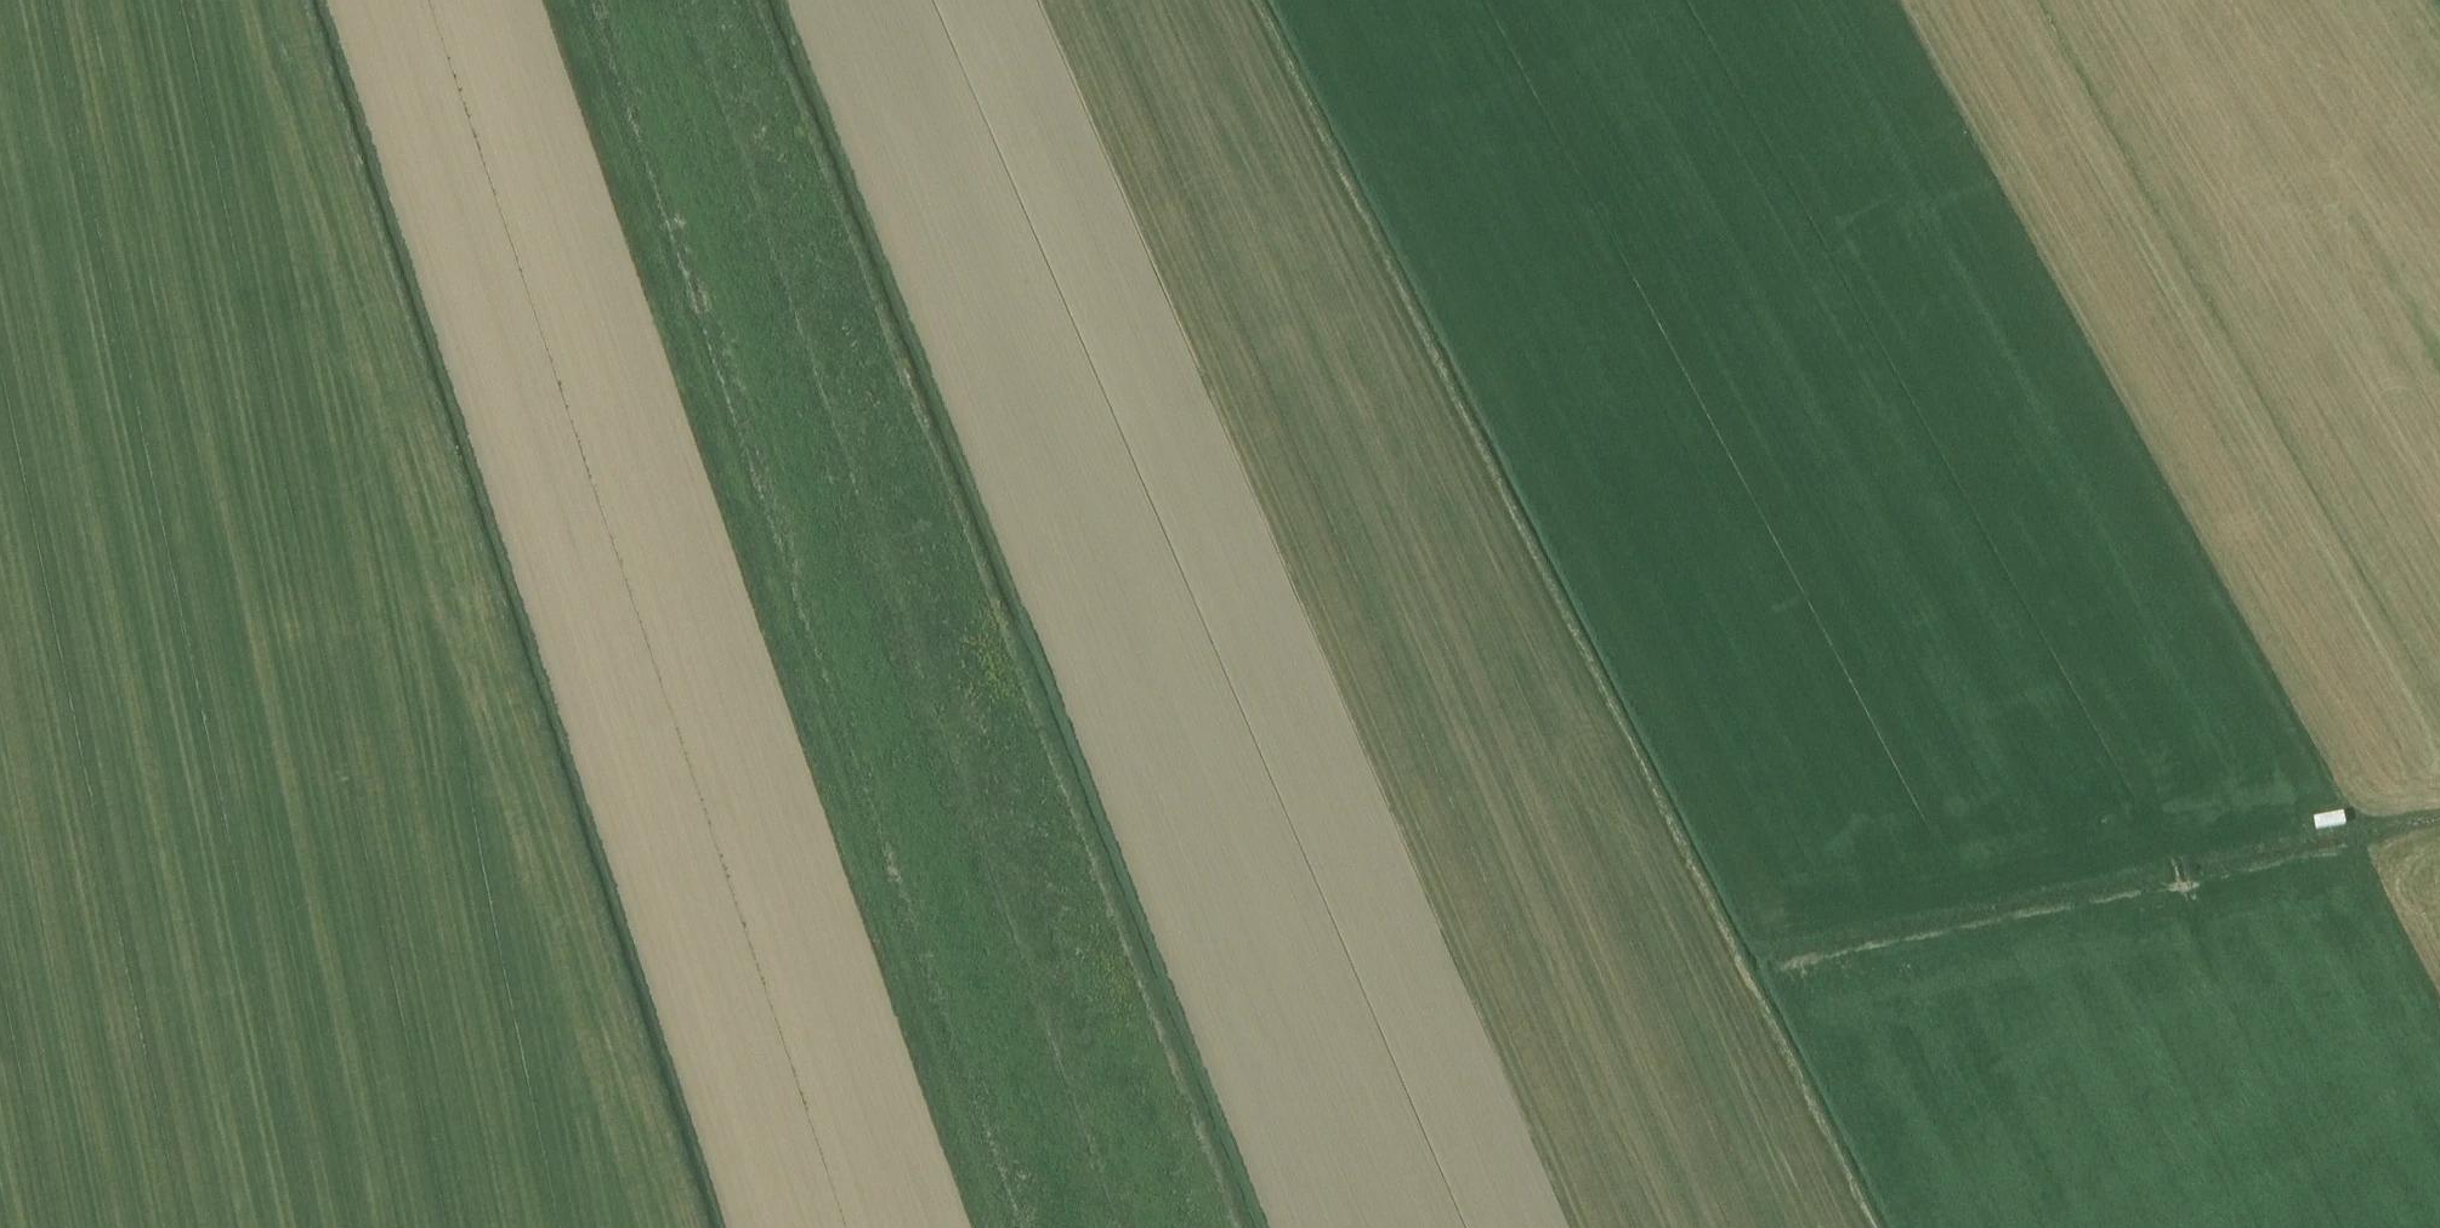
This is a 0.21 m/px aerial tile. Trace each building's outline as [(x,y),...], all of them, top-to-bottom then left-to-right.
[(2349,811),(2315,817),(2318,830),(2351,823),(2349,811)]
